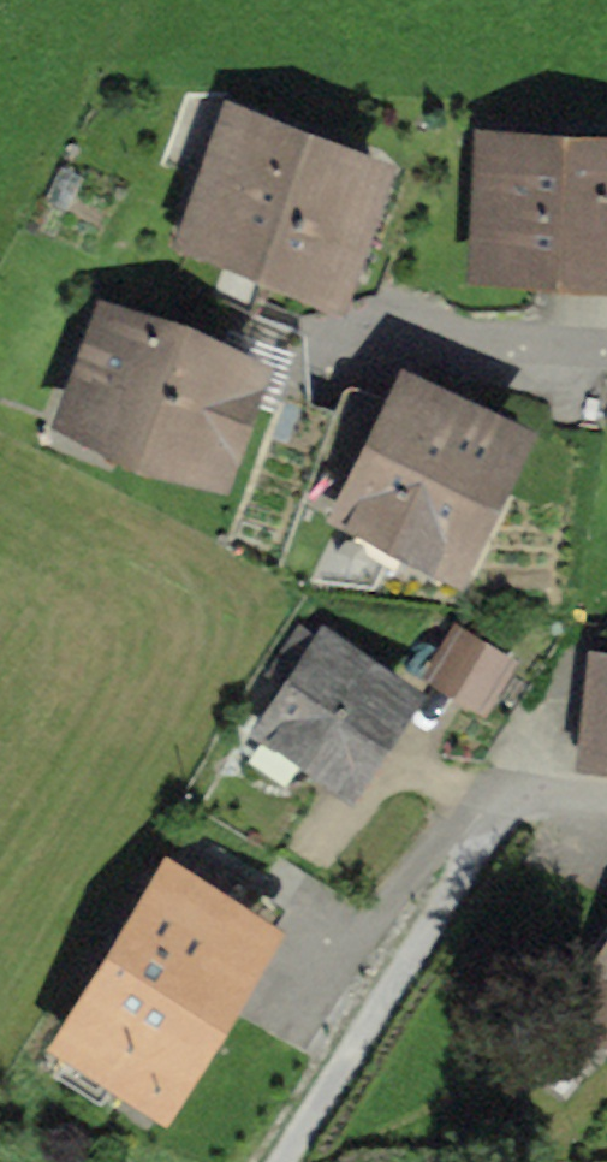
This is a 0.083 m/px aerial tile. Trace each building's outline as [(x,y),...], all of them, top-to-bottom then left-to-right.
[(372,180),(223,126),(173,263),(323,317),(372,180)] [(475,149),(466,289),(606,298),(606,157),(475,149)] [(255,387),(93,325),(51,434),(213,496),(255,387)] [(518,444),(403,389),(331,538),(446,593),(518,444)] [(506,671),(465,646),(439,687),(480,712),(506,671)] [(407,705),(315,650),(255,749),(347,804),(407,705)] [(592,672),(581,776),(606,779),(606,674),(592,672)] [(174,835),(103,944),(185,996),(255,888),(174,835)] [(556,982),(606,1015),(606,905),(556,982)]
